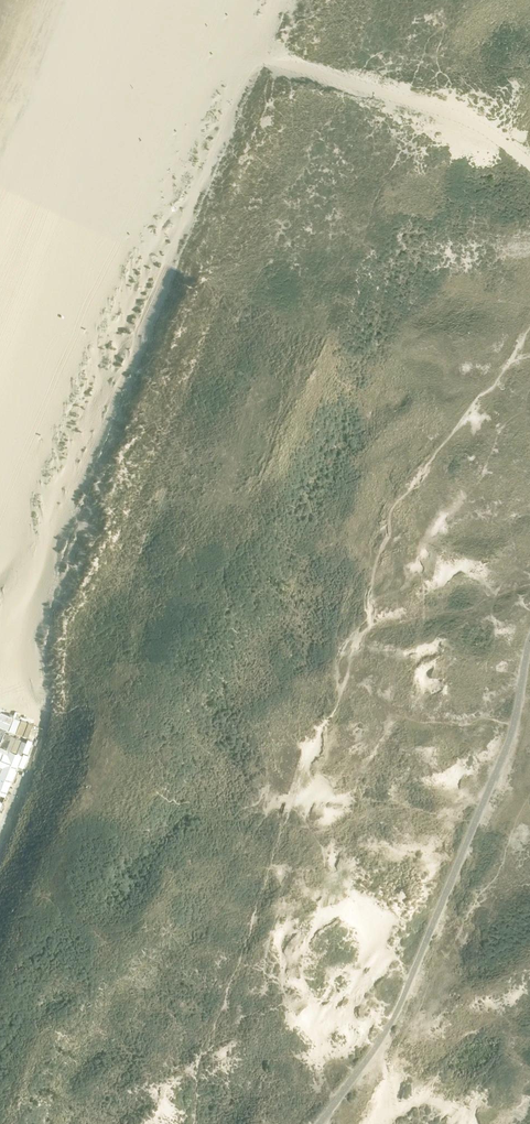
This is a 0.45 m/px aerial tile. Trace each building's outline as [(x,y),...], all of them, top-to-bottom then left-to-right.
[(14,731),(19,718),(0,711),(0,725),(14,731)] [(0,776),(0,794),(8,797),(25,757),(11,751),(0,776)]
